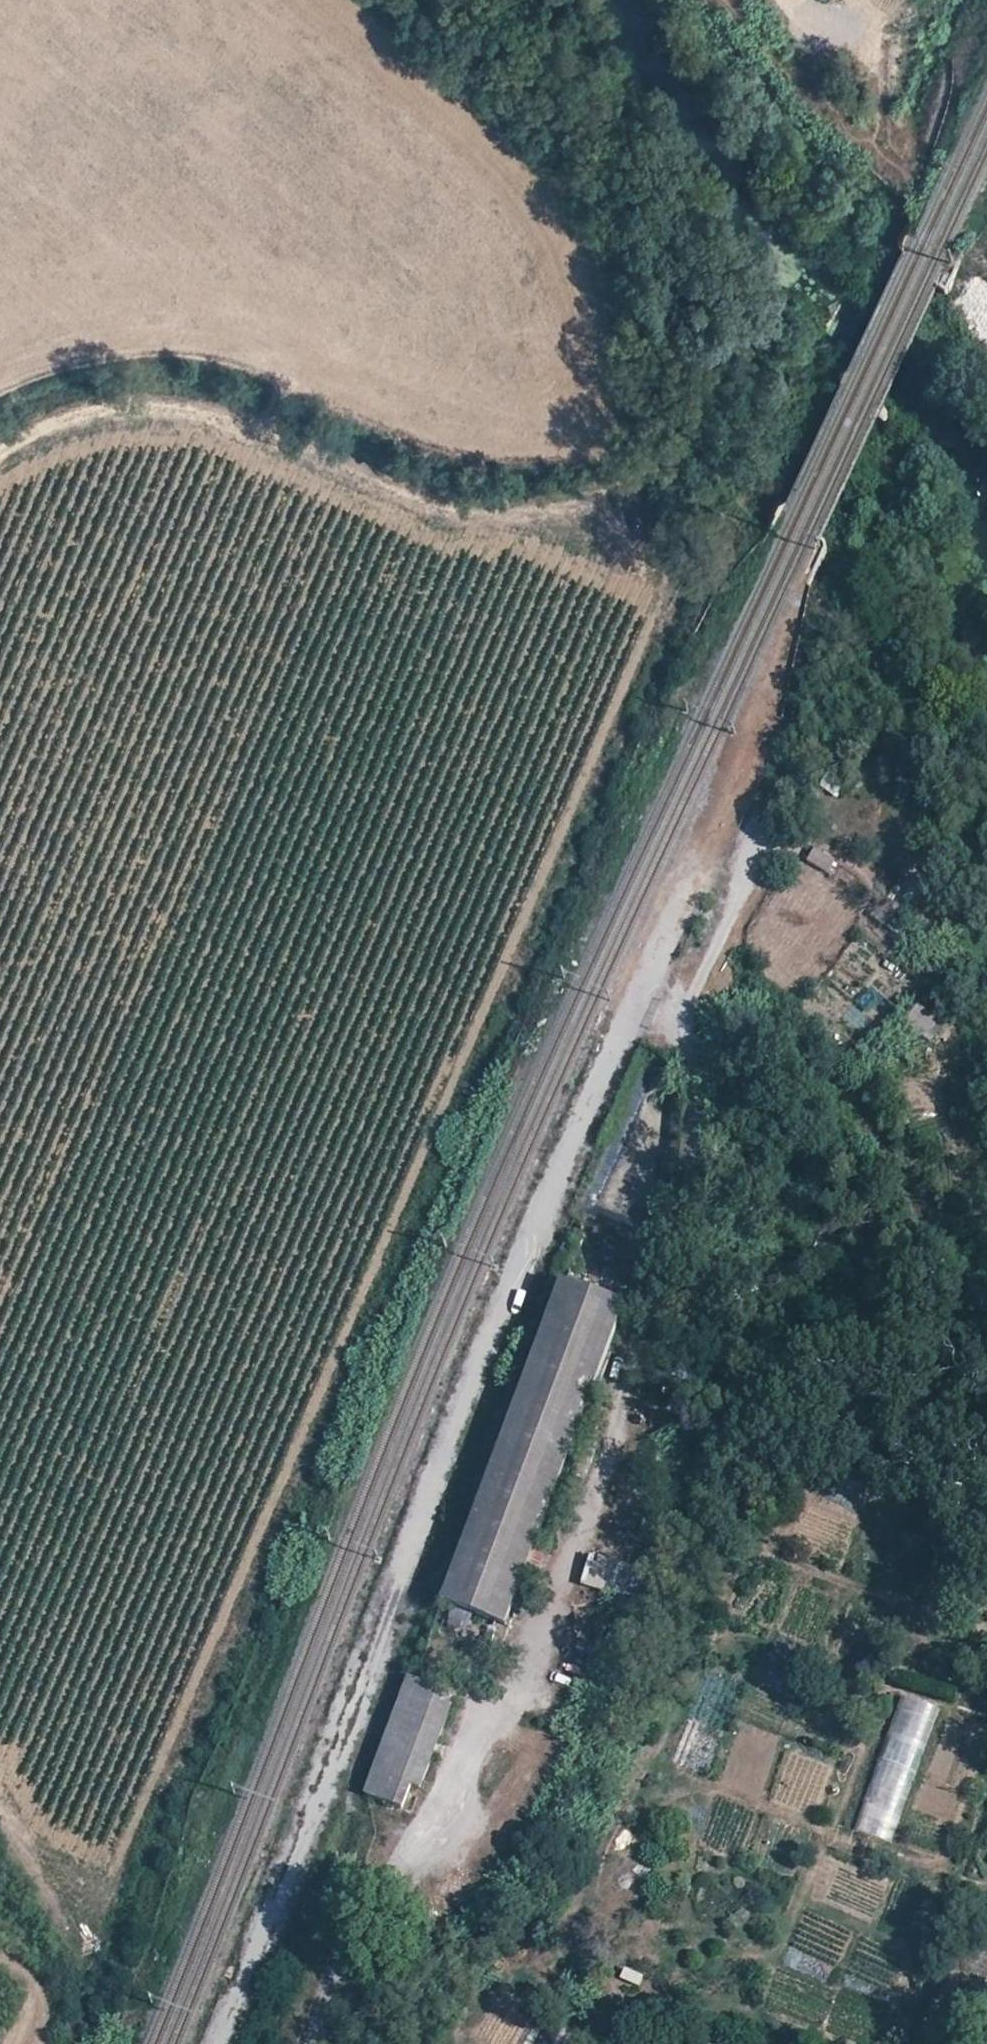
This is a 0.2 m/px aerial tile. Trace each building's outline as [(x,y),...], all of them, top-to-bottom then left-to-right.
[(812,847),(805,861),(831,875),(839,861),(812,847)] [(446,1602),(508,1627),(628,1309),(564,1284),(446,1602)] [(579,1580),(627,1596),(636,1568),(589,1552),(579,1580)] [(380,1801),(411,1813),(456,1698),(424,1685),(380,1801)] [(897,1693),(857,1833),(894,1843),(934,1703),(897,1693)] [(622,1967),(618,1978),(639,1985),(643,1974),(622,1967)]
